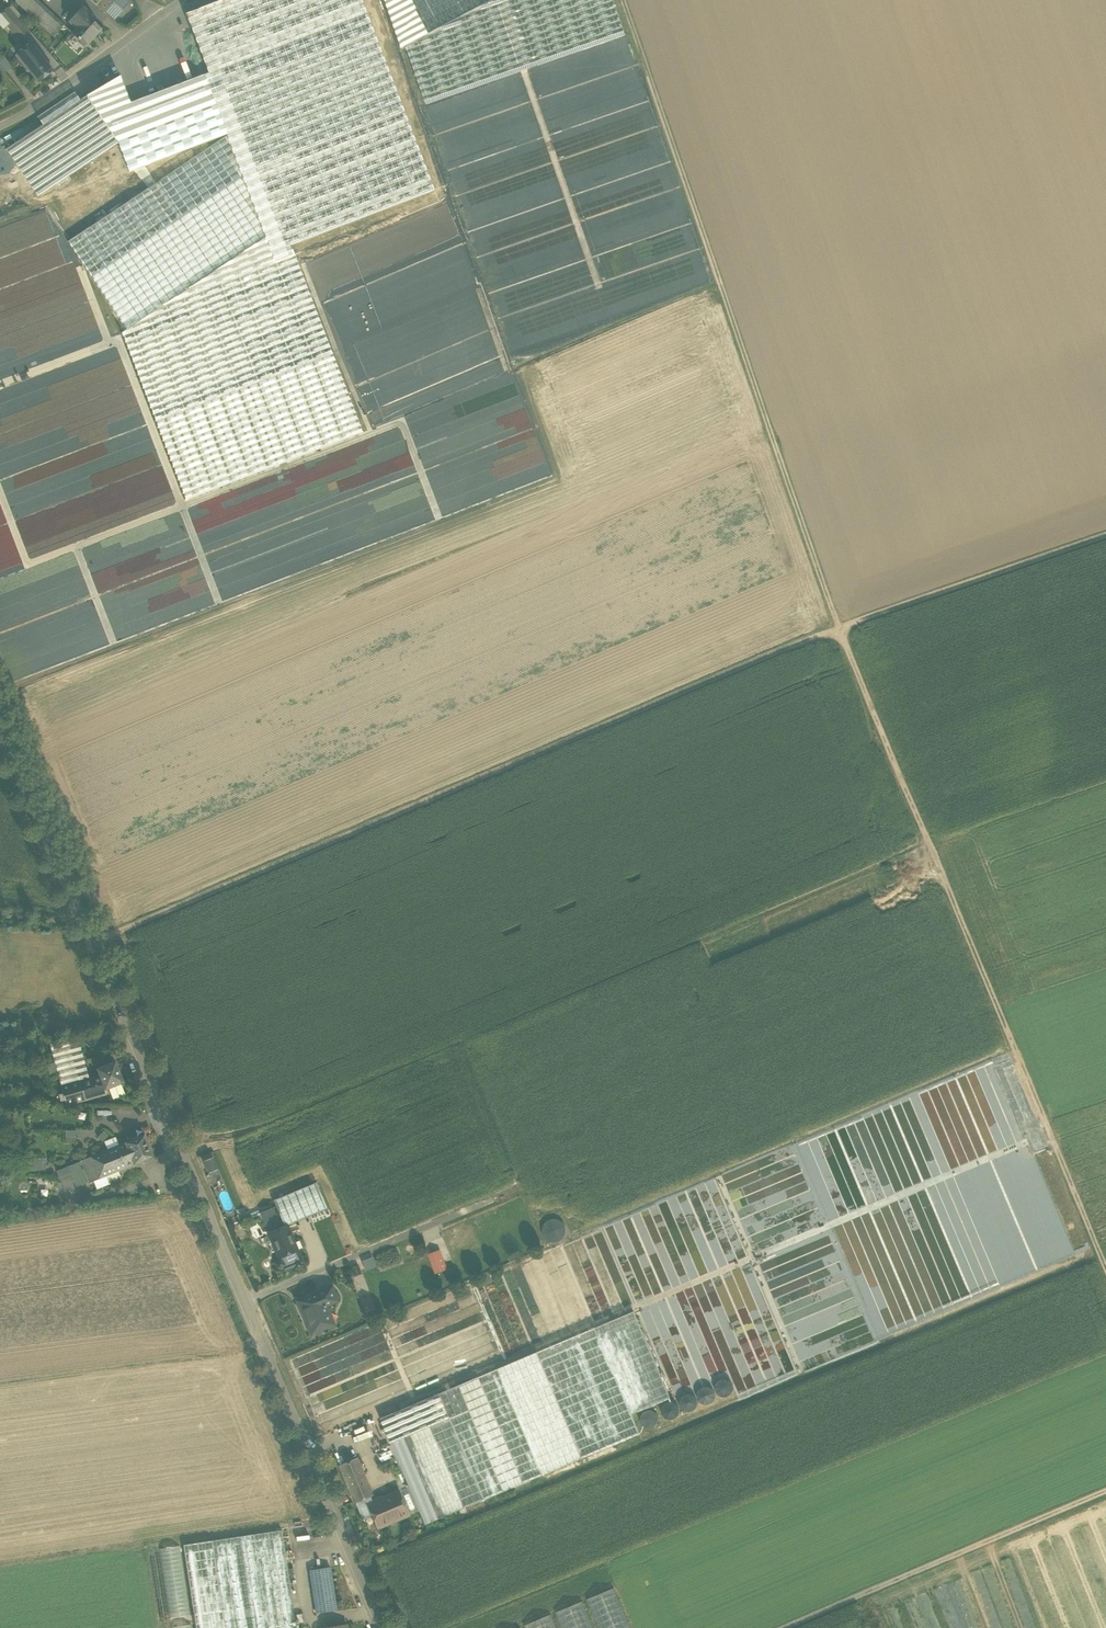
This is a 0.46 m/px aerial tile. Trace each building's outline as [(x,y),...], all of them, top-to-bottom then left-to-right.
[(37,0),(16,0),(15,1),(54,36),(64,25),(37,0)] [(104,12),(114,0),(91,0),(104,12)] [(104,12),(117,23),(135,3),(132,0),(114,0),(104,12)] [(428,34),(406,46),(426,104),(625,35),(613,0),(410,0),(428,34)] [(17,17),(8,7),(3,11),(12,22),(17,17)] [(90,15),(83,8),(70,22),(76,28),(71,34),(85,46),(101,29),(88,17),(90,15)] [(3,11),(0,14),(0,21),(6,27),(7,26),(12,22),(3,11)] [(12,22),(7,26),(20,41),(30,33),(17,17),(12,22)] [(278,203),(168,39),(85,94),(86,96),(6,149),(126,329),(282,225),(283,225),(271,207),(278,203)] [(52,71),(31,43),(16,54),(38,82),(52,71)] [(661,229),(674,229),(674,220),(664,220),(664,223),(660,223),(661,229)] [(126,329),(122,332),(186,497),(362,430),(282,225),(126,329)] [(81,1084),(90,1081),(77,1036),(68,1039),(80,1082),(81,1084)] [(68,1039),(50,1044),(62,1087),(80,1082),(68,1039)] [(115,1061),(96,1069),(100,1079),(90,1081),(81,1084),(80,1084),(83,1096),(84,1095),(104,1090),(108,1088),(112,1098),(114,1097),(117,1098),(119,1097),(120,1095),(122,1094),(123,1091),(121,1083),(123,1082),(115,1061)] [(80,1082),(62,1087),(66,1104),(85,1099),(84,1095),(83,1096),(80,1084),(81,1084),(80,1082)] [(75,1142),(76,1129),(65,1129),(65,1141),(75,1142)] [(144,1135),(99,1153),(103,1164),(148,1146),(144,1135)] [(148,1146),(103,1164),(107,1175),(105,1176),(109,1184),(121,1179),(118,1171),(153,1157),(148,1146)] [(211,1151),(200,1156),(203,1161),(213,1156),(211,1151)] [(99,1153),(90,1157),(94,1168),(103,1164),(99,1153)] [(90,1157),(80,1161),(84,1172),(94,1168),(90,1157)] [(207,1172),(217,1169),(215,1157),(204,1160),(207,1172)] [(103,1164),(94,1168),(99,1179),(105,1176),(107,1175),(103,1164)] [(94,1168),(84,1172),(89,1183),(99,1179),(94,1168)] [(848,1258),(809,1185),(805,1183),(802,1189),(742,1220),(743,1233),(721,1192),(707,1193),(710,1191),(708,1187),(721,1187),(715,1177),(711,1179),(713,1180),(683,1196),(682,1190),(621,1221),(632,1226),(633,1246),(686,1244),(703,1276),(751,1251),(782,1309),(782,1303),(789,1303),(785,1294),(788,1293),(780,1293),(780,1290),(825,1267),(828,1268),(848,1258)] [(281,1197),(273,1201),(275,1206),(279,1214),(284,1227),(287,1225),(310,1216),(325,1210),(327,1209),(319,1191),(320,1191),(316,1183),(314,1183),(283,1196),(281,1197)] [(687,1245),(686,1195),(562,1242),(569,1261),(569,1249),(576,1246),(578,1252),(580,1251),(580,1267),(585,1267),(585,1273),(576,1274),(585,1297),(600,1297),(601,1296),(601,1288),(598,1279),(598,1274),(603,1287),(603,1286),(607,1297),(614,1297),(614,1289),(604,1289),(612,1286),(609,1276),(616,1274),(619,1274),(609,1249),(609,1246),(687,1245)] [(258,1207),(260,1213),(275,1206),(273,1201),(258,1207)] [(260,1213),(263,1220),(279,1214),(275,1206),(260,1213)] [(344,1256),(325,1210),(310,1216),(329,1263),(344,1256)] [(279,1214),(263,1220),(269,1233),(284,1227),(279,1214)] [(549,1243),(568,1236),(561,1216),(541,1223),(549,1243)] [(287,1225),(284,1227),(269,1233),(268,1233),(272,1243),(275,1242),(281,1256),(278,1257),(279,1260),(277,1261),(276,1263),(278,1268),(280,1269),(282,1268),(283,1270),(294,1266),(295,1268),(297,1270),(301,1268),(303,1265),(302,1263),(303,1262),(297,1249),(301,1248),(299,1241),(294,1243),(287,1225)] [(440,1253),(430,1257),(436,1272),(446,1269),(440,1253)] [(366,1270),(377,1266),(373,1256),(362,1260),(366,1270)] [(541,1279),(542,1289),(551,1288),(550,1278),(541,1279)] [(331,1286),(319,1291),(325,1306),(337,1301),(331,1286)] [(319,1291),(297,1300),(311,1334),(330,1326),(325,1315),(328,1313),(325,1306),(319,1291)] [(634,1311),(595,1328),(631,1414),(670,1397),(634,1311)] [(595,1328),(381,1418),(391,1443),(450,1418),(484,1500),(640,1434),(631,1414),(595,1328)] [(678,1403),(662,1404),(664,1418),(680,1416),(678,1403)] [(450,1418),(391,1443),(425,1525),(484,1500),(450,1418)] [(356,1459),(340,1466),(355,1502),(356,1501),(370,1496),(371,1495),(356,1459)] [(372,1502),(367,1504),(372,1515),(377,1528),(409,1515),(399,1490),(372,1502)] [(370,1496),(356,1501),(355,1504),(362,1518),(364,1519),(372,1515),(367,1504),(372,1502),(370,1496)] [(212,1541),(225,1627),(297,1627),(282,1530),(212,1541)] [(183,1545),(196,1627),(225,1627),(212,1541),(183,1545)] [(190,1615),(179,1546),(159,1549),(170,1618),(190,1615)] [(330,1567),(309,1570),(316,1613),(337,1610),(330,1567)] [(614,1588),(586,1599),(598,1627),(630,1627),(614,1588)] [(582,1601),(555,1612),(561,1627),(594,1627),(582,1601)] [(551,1614),(524,1626),(525,1627),(557,1627),(551,1614)]
